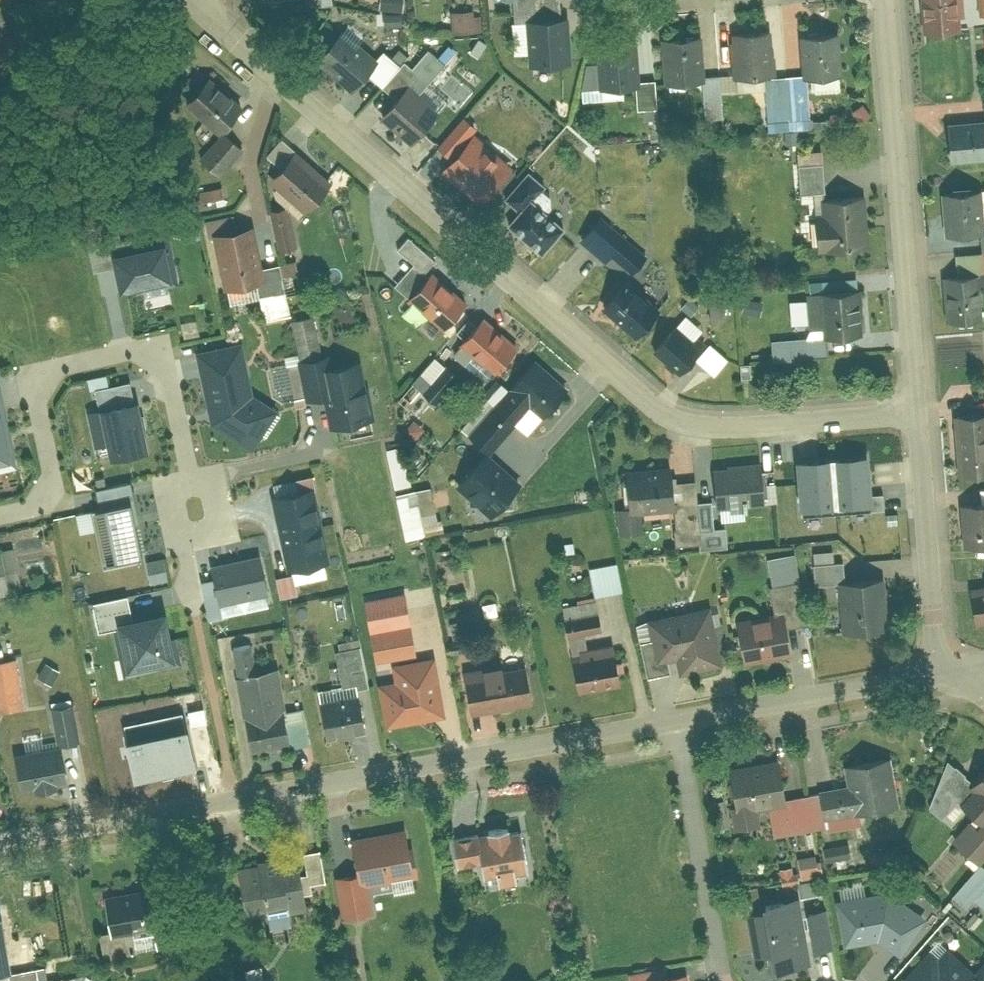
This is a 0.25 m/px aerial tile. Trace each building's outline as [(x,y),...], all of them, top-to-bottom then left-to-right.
[(529,65),(572,63),(569,16),(561,16),(560,0),(513,0),(516,55),(528,54),(529,65)] [(924,34),(958,30),(955,0),(920,0),(924,34)] [(761,34),(732,35),(733,76),(763,75),(761,34)] [(337,35),(318,58),(356,88),(367,74),(382,86),(401,62),(386,49),(374,64),(337,35)] [(837,35),(803,37),(806,82),(839,80),(837,35)] [(700,38),(664,40),(666,80),(702,78),(700,38)] [(633,44),(601,46),(602,65),(586,67),(587,89),(636,86),(633,44)] [(185,105),(217,133),(241,105),(208,77),(185,105)] [(409,94),(388,116),(414,141),(435,118),(409,94)] [(944,129),(945,158),(983,157),(983,99),(979,100),(979,128),(944,129)] [(462,158),(449,172),(485,203),(510,173),(472,140),(481,130),(467,117),(444,144),(462,158)] [(220,132),(198,158),(218,175),(240,149),(220,132)] [(297,153),(274,179),(307,210),(331,184),(297,153)] [(824,166),(799,168),(801,197),(827,194),(824,166)] [(943,196),(945,234),(983,231),(983,223),(982,194),(943,196)] [(863,200),(819,203),(822,252),(866,249),(863,200)] [(514,228),(543,254),(565,230),(536,203),(514,228)] [(602,224),(585,241),(627,281),(643,264),(602,224)] [(243,232),(211,238),(221,290),(253,284),(243,232)] [(168,242),(110,254),(120,299),(178,287),(168,242)] [(432,278),(413,299),(445,328),(464,307),(432,278)] [(976,280),(944,281),(946,322),(978,320),(976,280)] [(609,307),(639,334),(657,314),(627,281),(609,307)] [(852,291),(805,296),(809,336),(769,340),(771,364),(831,359),(829,338),(856,335),(852,291)] [(299,358),(320,354),(312,318),(291,322),(299,358)] [(488,320),(464,346),(496,375),(520,349),(488,320)] [(677,334),(656,354),(680,377),(700,357),(677,334)] [(210,421),(249,448),(275,411),(251,394),(239,341),(195,352),(210,421)] [(370,422),(359,365),(325,372),(323,359),(297,364),(306,406),(322,402),(328,431),(370,422)] [(536,360),(475,437),(497,454),(531,410),(546,416),(570,386),(536,360)] [(306,406),(297,364),(266,371),(274,404),(292,400),(294,408),(306,406)] [(18,470),(1,376),(0,376),(0,473),(18,470)] [(104,450),(107,464),(143,457),(129,385),(94,392),(98,412),(86,414),(94,452),(104,450)] [(957,421),(960,476),(983,474),(983,419),(957,421)] [(865,454),(793,459),(797,511),(869,506),(865,454)] [(487,461),(464,488),(495,514),(518,487),(487,461)] [(703,501),(706,533),(721,532),(719,512),(771,507),(767,471),(719,475),(721,500),(703,501)] [(671,473),(628,477),(631,508),(674,504),(671,473)] [(275,501),(309,494),(315,493),(312,478),(272,485),(275,501)] [(87,492),(103,570),(144,562),(128,484),(87,492)] [(275,501),(271,502),(285,573),(323,565),(309,494),(275,501)] [(964,511),(967,544),(983,543),(983,509),(964,511)] [(221,614),(219,604),(265,595),(257,554),(210,564),(213,579),(201,581),(208,616),(221,614)] [(13,596),(7,557),(0,558),(0,598),(13,596)] [(886,581),(848,584),(847,562),(814,564),(815,585),(840,583),(844,631),(889,628),(886,581)] [(568,609),(574,638),(611,631),(604,594),(623,590),(618,563),(593,568),(600,603),(568,609)] [(296,596),(291,576),(274,580),(279,600),(296,596)] [(742,622),(748,662),(788,655),(783,621),(807,617),(801,579),(768,584),(773,617),(742,622)] [(968,597),(972,627),(983,625),(983,595),(968,597)] [(97,634),(112,631),(116,652),(122,678),(172,667),(162,618),(131,624),(126,599),(91,606),(97,634)] [(709,608),(651,620),(660,663),(682,658),(685,672),(721,665),(709,608)] [(339,686),(315,691),(326,738),(363,730),(354,690),(372,686),(362,641),(331,648),(339,686)] [(398,684),(382,687),(388,727),(447,718),(438,654),(395,660),(398,684)] [(578,661),(582,692),(626,686),(622,655),(578,661)] [(529,665),(462,676),(467,711),(535,700),(529,665)] [(281,671),(241,677),(253,752),(308,744),(303,708),(287,711),(281,671)] [(209,742),(200,705),(120,724),(134,783),(194,769),(188,746),(209,742)] [(61,751),(17,759),(23,793),(67,785),(61,751)] [(847,787),(827,790),(830,817),(893,809),(887,760),(844,766),(847,787)] [(776,765),(729,773),(739,831),(758,828),(755,808),(782,803),(776,765)] [(969,782),(976,788),(962,805),(982,822),(983,820),(983,765),(969,782)] [(525,826),(449,839),(455,870),(479,865),(483,884),(534,875),(525,826)] [(417,872),(410,832),(353,842),(359,877),(341,881),(347,917),(376,912),(370,881),(417,872)] [(981,865),(956,899),(964,905),(970,896),(983,907),(983,867),(981,865)] [(298,866),(247,875),(255,919),(306,910),(298,866)] [(837,902),(846,947),(876,942),(901,962),(931,925),(890,892),(866,896),(837,902)] [(163,893),(105,901),(109,928),(156,921),(160,949),(194,944),(190,916),(166,919),(163,893)] [(804,907),(742,915),(747,958),(771,955),(773,970),(815,965),(813,953),(833,950),(829,914),(806,917),(804,907)] [(0,920),(0,975),(6,974),(7,980),(65,980),(64,977),(45,980),(44,970),(29,972),(26,952),(14,954),(9,919),(0,920)] [(905,980),(983,980),(983,974),(976,967),(965,979),(932,950),(905,980)]
